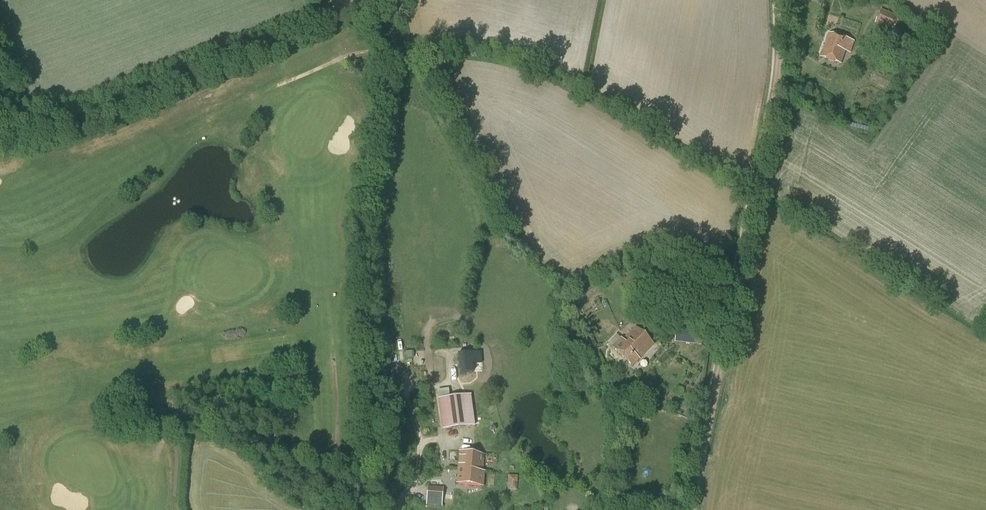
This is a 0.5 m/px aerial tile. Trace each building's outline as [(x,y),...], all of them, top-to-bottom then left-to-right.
[(899,17),(881,9),(875,23),(893,31),(899,17)] [(822,58),(841,64),(845,52),(851,53),(854,42),(829,34),(822,58)] [(675,342),(698,344),(701,345),(704,324),(696,322),(696,318),(689,316),(688,319),(679,317),(675,342)] [(635,327),(623,340),(622,339),(613,347),(632,366),(653,345),(635,327)] [(661,339),(669,342),(672,334),(664,330),(661,339)] [(472,364),(481,364),(482,363),(481,351),(458,353),(460,373),(473,372),(472,364)] [(248,370),(240,371),(241,380),(249,379),(248,370)] [(470,395),(439,399),(443,429),(475,426),(470,395)] [(482,471),(484,455),(460,452),(457,482),(483,485),(484,472),(482,471)] [(509,490),(518,490),(517,475),(508,475),(509,490)] [(428,486),(426,504),(442,506),(444,488),(428,486)]
